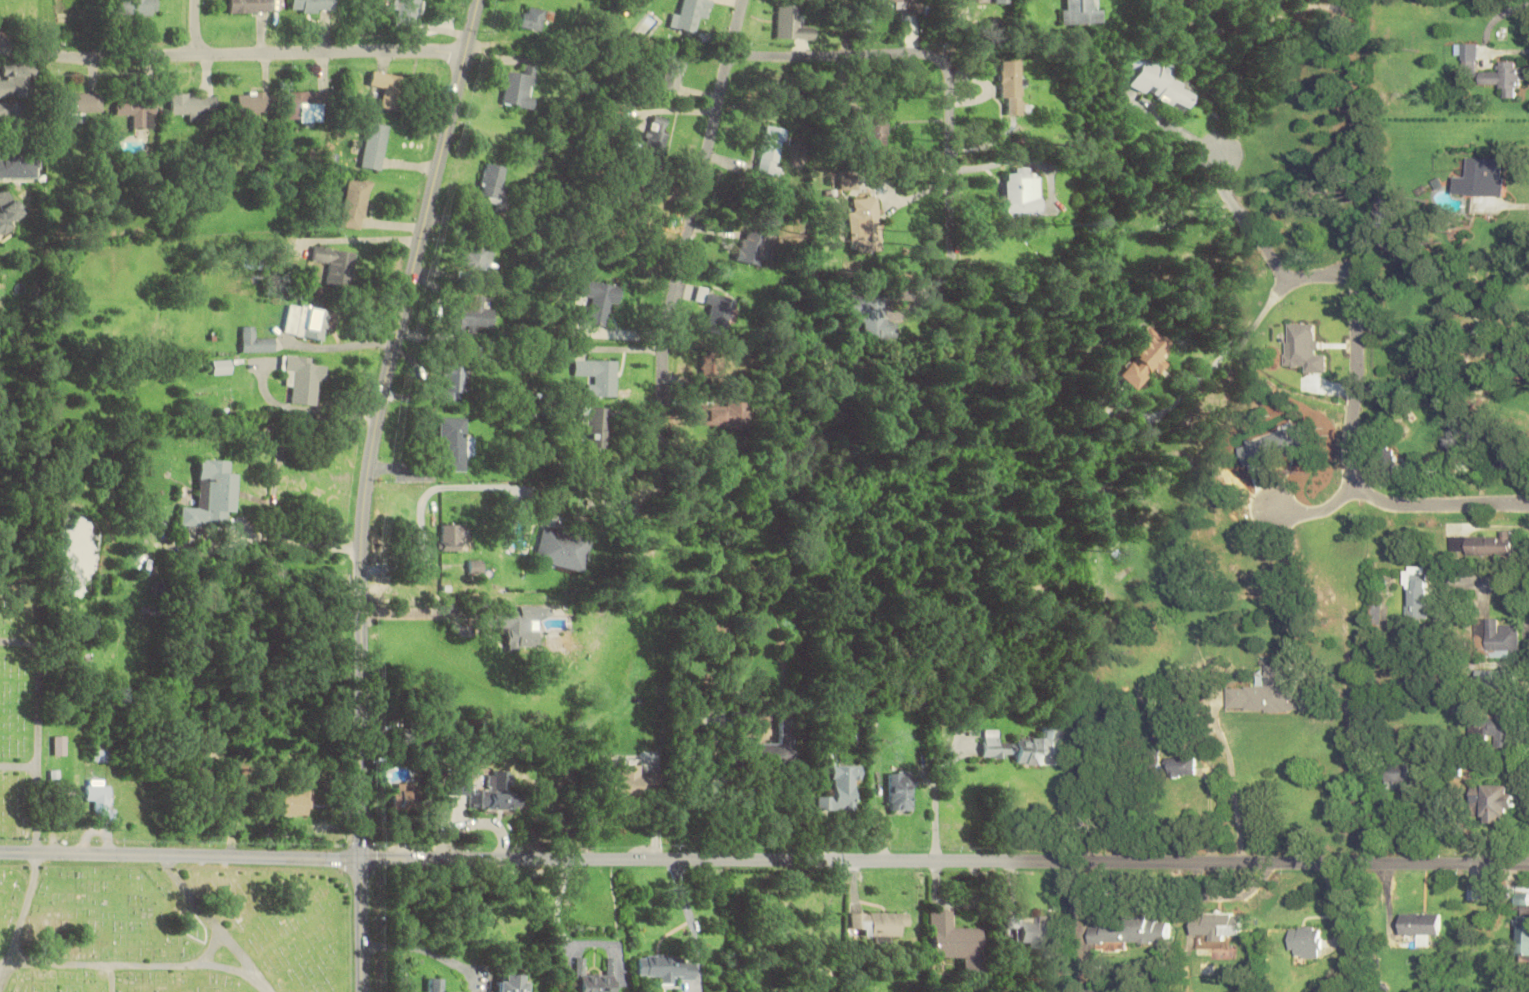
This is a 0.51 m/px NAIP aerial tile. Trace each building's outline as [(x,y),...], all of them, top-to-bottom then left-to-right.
[(157,0),(127,0),(127,15),(157,15),(157,0)] [(229,12),(272,12),(272,0),(229,0),(229,12)] [(291,13),(335,13),(336,0),(292,0),(291,13)] [(398,25),(421,27),(422,0),(399,0),(398,25)] [(678,28),(695,32),(701,7),(710,9),(712,0),(684,0),(678,28)] [(876,10),(919,12),(920,0),(877,0),(876,10)] [(1066,25),(1101,24),(1100,0),(1066,0),(1066,25)] [(546,9),(525,5),(521,27),(542,31),(546,9)] [(778,39),(813,39),(813,28),(801,28),(801,5),(778,5),(778,39)] [(1463,76),(1479,76),(1479,44),(1457,44),(1457,54),(1463,54),(1463,76)] [(1185,111),(1194,88),(1170,79),(1175,67),(1136,52),(1130,67),(1137,69),(1129,90),(1185,111)] [(1021,60),(1001,60),(1001,115),(1021,115),(1021,60)] [(1482,72),(1482,84),(1504,84),(1503,97),(1521,97),(1522,62),(1500,61),(1500,72),(1482,72)] [(35,97),(35,64),(3,64),(3,79),(0,79),(0,97),(35,97)] [(502,105),(532,109),(536,75),(507,71),(502,105)] [(380,108),(403,111),(407,77),(372,72),(370,86),(383,88),(380,108)] [(272,112),(272,92),(237,92),(237,112),(272,112)] [(288,92),(288,119),(332,119),(332,92),(288,92)] [(71,122),(85,122),(85,113),(102,113),(102,94),(61,94),(61,113),(71,113),(71,122)] [(171,94),(171,115),(189,115),(189,120),(216,120),(216,94),(171,94)] [(154,129),(155,99),(117,97),(116,115),(133,116),(133,128),(154,129)] [(26,124),(26,102),(0,102),(0,124),(26,124)] [(857,147),(887,147),(887,113),(857,113),(857,147)] [(642,152),(661,157),(671,120),(653,115),(642,152)] [(388,127),(368,124),(362,168),(382,170),(388,127)] [(767,126),(758,172),(778,175),(786,130),(767,126)] [(1504,196),(1505,157),(1468,157),(1468,176),(1456,176),(1456,196),(1504,196)] [(34,179),(34,158),(0,158),(0,179),(34,179)] [(483,202),(503,202),(503,165),(483,165),(483,202)] [(371,180),(349,177),(342,227),(364,230),(371,180)] [(1037,212),(1037,177),(1004,177),(1004,212),(1037,212)] [(847,210),(848,253),(880,252),(878,197),(853,198),(854,209),(847,210)] [(0,212),(0,234),(25,216),(14,200),(0,210),(0,212)] [(762,265),(765,235),(742,232),(739,262),(762,265)] [(312,262),(330,264),(327,283),(350,287),(356,253),(315,246),(312,262)] [(620,286),(582,279),(579,296),(587,297),(582,322),(606,327),(609,305),(617,307),(620,286)] [(711,305),(706,333),(726,337),(734,296),(698,290),(696,302),(711,305)] [(896,340),(896,321),(885,321),(885,293),(851,294),(851,322),(864,322),(865,340),(896,340)] [(491,308),(483,308),(483,296),(472,296),(472,301),(450,301),(450,332),(465,332),(465,327),(491,327),(491,308)] [(285,335),(324,340),(325,332),(334,334),(337,311),(289,304),(285,335)] [(1136,390),(1154,368),(1162,374),(1170,364),(1163,358),(1174,345),(1150,325),(1129,351),(1135,356),(1119,377),(1136,390)] [(242,352),(276,352),(276,338),(255,338),(255,326),(242,326),(242,352)] [(1474,340),(1493,340),(1493,330),(1474,330),(1474,340)] [(702,350),(701,379),(722,380),(723,351),(702,350)] [(292,404),(318,405),(319,381),(327,382),(327,366),(312,366),(312,357),(284,356),(283,372),(288,372),(288,386),(292,386),(292,404)] [(213,374),(232,374),(232,360),(213,360),(213,374)] [(616,360),(574,360),(574,376),(590,376),(590,397),(616,397),(616,360)] [(444,402),(467,402),(467,363),(444,363),(444,402)] [(746,404),(697,404),(697,426),(746,426),(746,404)] [(585,450),(607,450),(607,407),(585,407),(585,450)] [(440,471),(468,471),(468,418),(440,418),(440,471)] [(236,511),(236,471),(228,471),(228,460),(199,459),(198,507),(181,506),(180,526),(226,527),(226,511),(236,511)] [(472,551),(472,533),(462,533),(462,524),(441,524),(441,551),(472,551)] [(582,573),(590,538),(541,527),(534,562),(582,573)] [(1466,555),(1514,555),(1514,535),(1466,535),(1466,555)] [(469,574),(483,574),(483,558),(469,558),(469,574)] [(1427,574),(1405,574),(1405,619),(1427,619),(1427,574)] [(1371,605),(1371,624),(1384,624),(1384,605),(1371,605)] [(488,609),(489,630),(506,629),(506,649),(535,648),(535,621),(549,620),(549,608),(488,609)] [(1518,656),(1518,623),(1498,624),(1498,619),(1476,619),(1477,657),(1518,656)] [(1287,711),(1288,664),(1265,664),(1265,687),(1228,687),(1227,710),(1287,711)] [(1485,686),(1507,686),(1507,670),(1485,670),(1485,686)] [(743,764),(793,764),(792,719),(780,719),(780,740),(743,741),(743,764)] [(1471,719),(1471,745),(1514,746),(1514,719),(1471,719)] [(1016,764),(1044,765),(1044,754),(1056,754),(1056,727),(1045,727),(1044,739),(1017,738),(1016,764)] [(420,745),(420,729),(395,729),(395,745),(420,745)] [(999,730),(984,730),(984,757),(1013,757),(1013,743),(999,743),(999,730)] [(55,736),(55,755),(66,755),(66,736),(55,736)] [(1159,745),(1142,745),(1142,775),(1159,775),(1159,745)] [(109,761),(109,751),(93,751),(93,761),(109,761)] [(611,759),(611,796),(642,796),(642,783),(642,758),(611,759)] [(1196,758),(1170,758),(1170,776),(1196,776),(1196,758)] [(860,765),(832,765),(832,797),(818,797),(818,810),(854,811),(854,781),(860,781),(860,765)] [(1384,766),(1384,784),(1411,784),(1411,766),(1384,766)] [(520,809),(520,792),(509,792),(509,770),(489,771),(489,790),(478,790),(478,810),(520,809)] [(912,810),(912,773),(889,773),(889,810),(912,810)] [(469,775),(450,775),(450,796),(469,796),(469,775)] [(415,784),(393,784),(393,810),(415,810),(415,784)] [(1474,785),(1474,806),(1485,806),(1485,823),(1509,822),(1509,810),(1517,810),(1517,793),(1514,793),(1514,784),(1474,785)] [(110,785),(87,785),(87,803),(96,803),(96,815),(110,815),(110,785)] [(311,791),(279,791),(279,815),(311,815),(311,791)] [(1520,904),(1520,956),(1528,956),(1528,904),(1520,904)] [(980,929),(951,928),(951,910),(929,910),(929,958),(980,959),(980,929)] [(888,943),(888,936),(898,936),(898,926),(906,926),(907,913),(849,913),(849,933),(871,933),(871,942),(888,943)] [(1194,913),(1194,949),(1224,949),(1224,936),(1243,936),(1244,913),(1194,913)] [(1441,934),(1441,913),(1402,913),(1402,934),(1418,934),(1418,945),(1430,945),(1430,934),(1441,934)] [(1052,917),(1038,917),(1038,918),(1004,919),(1005,932),(1014,932),(1015,947),(1053,946),(1052,917)] [(1137,924),(1090,924),(1090,943),(1169,943),(1170,919),(1137,919),(1137,924)] [(1324,927),(1292,927),(1292,958),(1324,958),(1324,927)] [(660,976),(660,985),(673,985),(673,979),(692,979),(692,962),(684,962),(684,955),(638,955),(638,976),(660,976)] [(577,991),(616,991),(616,957),(608,957),(607,975),(587,974),(587,957),(578,957),(577,991)] [(498,974),(498,991),(526,991),(526,974),(498,974)]
